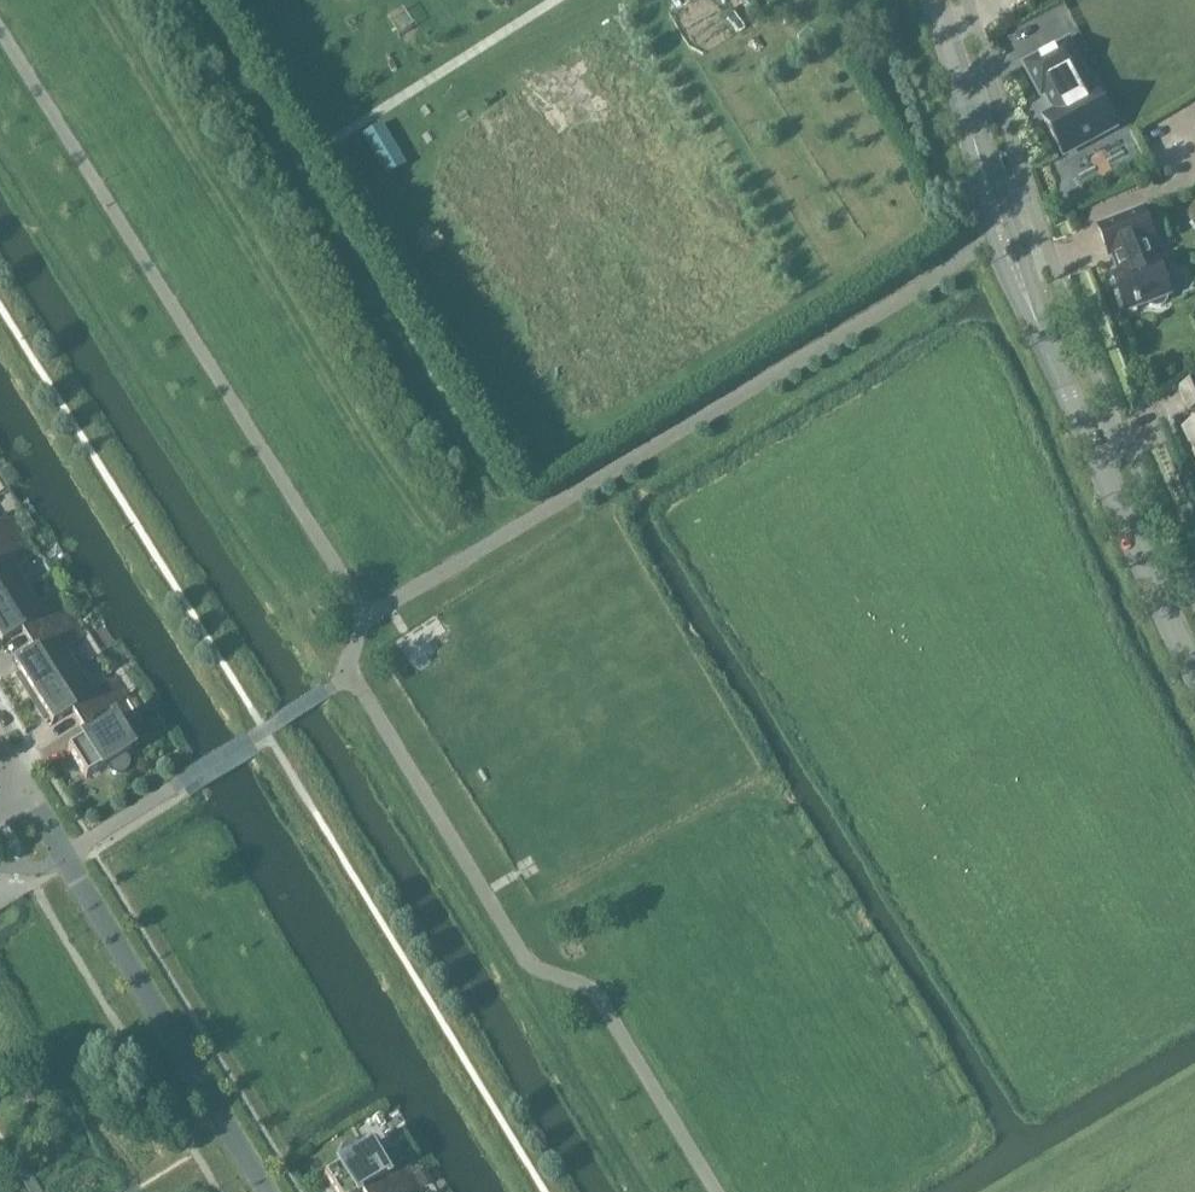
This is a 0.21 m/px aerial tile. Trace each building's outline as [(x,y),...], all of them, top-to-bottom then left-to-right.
[(1044,119),(1064,155),(1117,127),(1097,91),(1092,93),(1082,74),(1085,73),(1069,43),(1027,66),(1043,95),(1047,93),(1057,112),(1044,119)] [(1167,295),(1172,294),(1158,260),(1154,261),(1147,243),(1156,239),(1145,211),(1100,229),(1111,257),(1115,255),(1122,274),(1113,277),(1127,311),(1150,302),(1152,307),(1157,308),(1162,307),(1166,304),(1169,300),(1167,295)] [(1182,391),(1192,415),(1194,414),(1194,386),(1182,391)] [(1186,431),(1194,452),(1194,427),(1186,431)] [(22,535),(11,517),(0,521),(0,550),(22,535)] [(0,550),(0,606),(26,589),(16,573),(34,554),(22,535),(0,550)] [(36,640),(73,617),(62,598),(37,606),(26,589),(0,606),(0,640),(2,644),(22,632),(29,644),(36,640)] [(36,640),(29,644),(37,656),(18,669),(22,676),(20,677),(31,698),(30,699),(31,699),(77,670),(67,654),(85,635),(73,617),(36,640)] [(80,725),(87,721),(124,698),(113,679),(88,687),(77,670),(31,699),(31,700),(32,700),(46,719),(49,718),(53,725),(72,713),(80,725)] [(87,721),(80,725),(88,737),(68,750),(87,779),(107,766),(110,770),(113,773),(117,775),(122,775),(126,774),(129,770),(131,766),(131,762),(129,758),(126,754),(131,751),(120,733),(135,716),(124,698),(87,721)] [(414,1179),(403,1161),(380,1167),(369,1149),(364,1152),(362,1148),(359,1144),(355,1142),(351,1142),(346,1144),(343,1147),(341,1151),(341,1155),(343,1159),(345,1163),(325,1176),(334,1191),(392,1191),(414,1179)] [(426,1171),(415,1179),(422,1190),(433,1183),(426,1171)] [(392,1191),(422,1191),(414,1179),(392,1191)]
